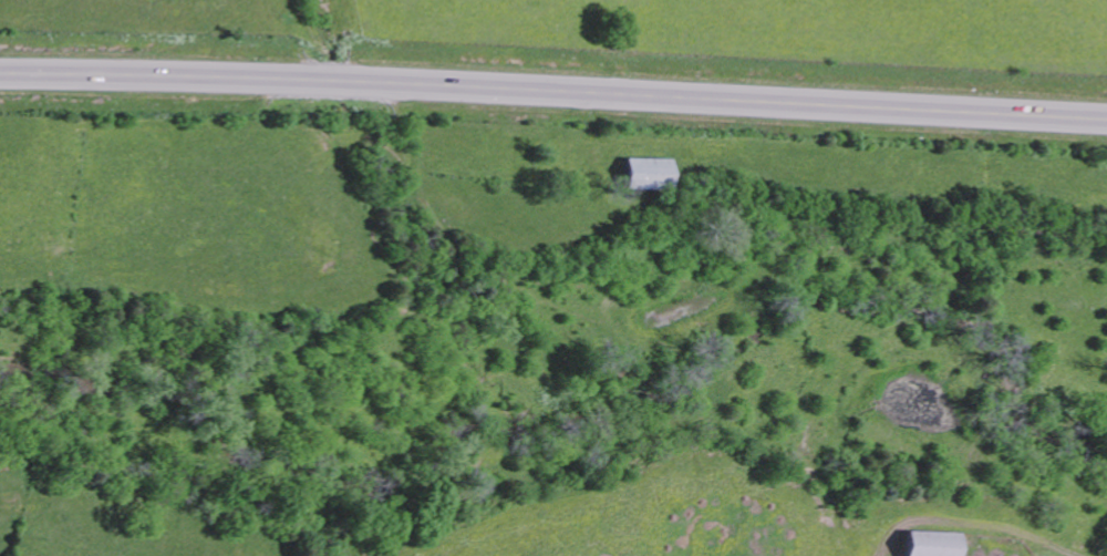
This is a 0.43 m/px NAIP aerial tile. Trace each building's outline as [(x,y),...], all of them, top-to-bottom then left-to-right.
[(622,189),(667,190),(668,160),(623,159),(622,189)] [(955,534),(901,532),(901,555),(954,555),(955,534)]
